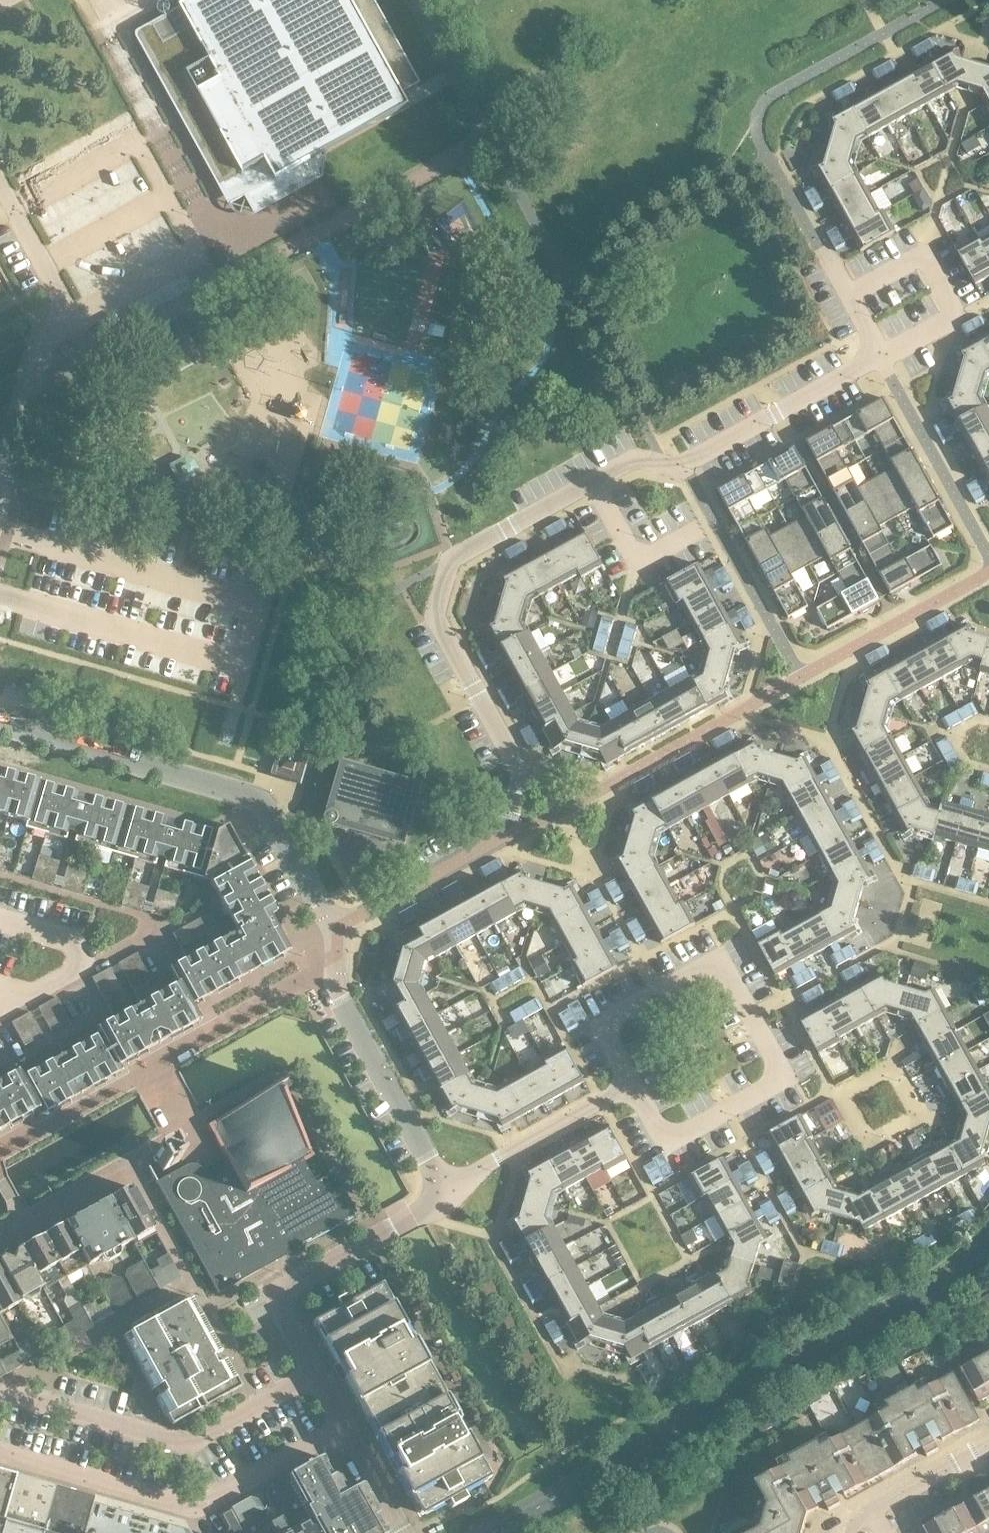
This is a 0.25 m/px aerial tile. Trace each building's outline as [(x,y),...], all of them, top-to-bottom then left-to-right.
[(139,31),(138,31),(137,32),(137,33),(137,34),(136,35),(136,36),(137,37),(137,38),(222,193),(223,193),(223,194),(224,194),(225,195),(226,195),(227,195),(228,195),(231,195),(231,194),(234,194),(245,192),(249,199),(253,206),(255,209),(259,210),(263,209),(294,192),(295,194),(324,178),(326,153),(387,120),(410,107),(403,94),(421,84),(375,0),(195,0),(139,31)] [(50,30),(40,14),(30,19),(39,36),(50,30)] [(937,49),(932,39),(922,44),(928,54),(937,49)] [(928,54),(922,44),(911,50),(917,60),(921,58),(925,66),(912,73),(929,105),(949,93),(932,62),(928,54)] [(932,62),(949,93),(956,89),(973,94),(981,96),(985,103),(988,101),(988,68),(982,66),(962,60),(956,58),(952,51),(932,62)] [(898,71),(892,61),(882,66),(909,116),(929,105),(912,73),(898,81),(893,73),(898,71)] [(909,116),(882,66),(871,72),(877,82),(882,79),(886,87),(872,95),(889,127),(909,116)] [(858,93),(852,82),(841,89),(847,99),(851,107),(867,134),(869,138),(889,127),(872,95),(857,103),(853,95),(858,93)] [(847,99),(841,89),(832,94),(837,104),(847,99)] [(867,134),(851,107),(838,114),(836,110),(826,116),(828,120),(832,118),(836,126),(830,146),(852,153),(856,140),(867,134)] [(852,153),(830,146),(824,167),(817,171),(815,167),(810,170),(816,180),(820,177),(827,191),(855,176),(849,166),(852,153)] [(858,174),(855,176),(827,191),(819,195),(809,201),(815,212),(825,206),(823,202),(831,198),(838,211),(870,194),(858,174)] [(919,180),(909,185),(914,194),(924,189),(919,180)] [(814,186),(803,192),(809,201),(819,195),(814,186)] [(880,213),(870,194),(838,211),(846,225),(838,230),(836,225),(825,231),(831,241),(880,213)] [(884,212),(880,213),(831,241),(837,252),(842,249),(847,245),(845,241),(852,237),(861,252),(895,233),(884,212)] [(981,242),(979,243),(988,261),(988,237),(981,242)] [(957,251),(975,285),(988,278),(988,261),(979,243),(981,242),(979,239),(957,251)] [(982,316),(971,322),(977,332),(981,339),(988,354),(988,335),(988,336),(983,328),(988,326),(982,316)] [(977,332),(971,322),(961,327),(966,338),(977,332)] [(981,339),(967,347),(965,344),(954,350),(956,352),(957,354),(961,352),(965,358),(959,379),(982,386),(985,373),(988,371),(988,354),(981,339)] [(982,386),(959,379),(954,400),(947,404),(944,400),(939,402),(945,413),(950,410),(957,424),(984,408),(978,398),(982,386)] [(863,411),(845,421),(856,441),(874,431),(884,450),(905,438),(882,398),(862,409),(863,411)] [(984,408),(957,424),(949,428),(938,434),(944,445),(949,443),(955,439),(953,435),(961,431),(968,444),(988,432),(988,408),(988,406),(984,408)] [(949,428),(943,419),(933,425),(938,434),(949,428)] [(856,441),(845,421),(827,431),(826,429),(805,440),(828,481),(848,470),(838,451),(856,441)] [(968,444),(980,464),(988,459),(988,432),(968,444)] [(915,457),(905,438),(884,450),(895,468),(876,478),(887,497),(928,475),(917,456),(915,457)] [(775,460),(757,470),(768,490),(786,480),(796,498),(816,487),(794,447),(774,458),(775,460)] [(193,461),(185,459),(171,467),(180,484),(194,477),(197,469),(193,461)] [(980,464),(987,478),(980,482),(977,478),(970,481),(965,484),(972,495),(983,489),(988,486),(988,459),(980,464)] [(768,490),(757,470),(738,480),(737,478),(717,489),(739,530),(760,518),(750,500),(768,490)] [(858,488),(848,470),(828,481),(838,499),(836,501),(847,520),(887,497),(876,478),(858,488)] [(938,494),(928,475),(887,497),(898,517),(916,507),(934,538),(938,536),(940,536),(941,535),(944,534),(946,533),(947,532),(948,531),(949,529),(949,530),(954,527),(936,495),(938,494)] [(827,506),(816,487),(796,498),(806,517),(788,527),(799,546),(839,524),(829,505),(827,506)] [(987,499),(983,489),(972,495),(977,505),(987,499)] [(898,517),(887,497),(847,520),(857,539),(859,538),(869,557),(890,545),(880,527),(898,517)] [(770,537),(760,518),(739,530),(750,548),(748,549),(758,569),(799,546),(788,527),(770,537)] [(564,519),(554,525),(581,575),(583,578),(603,566),(584,532),(570,540),(565,532),(570,529),(564,519)] [(850,543),(839,524),(799,546),(810,566),(828,556),(838,574),(858,563),(848,544),(850,543)] [(581,575),(554,525),(543,531),(549,541),(554,538),(559,546),(544,554),(561,585),(581,575)] [(530,551),(524,541),(513,547),(519,558),(523,565),(539,593),(541,596),(561,585),(544,554),(530,562),(526,554),(530,551)] [(900,564),(890,545),(869,557),(892,597),(912,586),(911,584),(942,566),(940,562),(940,561),(939,559),(939,557),(938,556),(937,554),(936,553),(936,552),(933,551),(934,551),(931,546),(900,564)] [(810,566),(799,546),(758,569),(769,588),(771,587),(789,619),(793,616),(795,616),(796,615),(798,615),(799,614),(800,614),(802,612),(803,611),(804,610),(809,607),(791,576),(810,566)] [(519,558),(513,547),(504,552),(510,563),(519,558)] [(881,603),(858,563),(838,574),(848,592),(817,610),(819,614),(819,616),(820,617),(820,619),(821,620),(822,622),(823,623),(824,624),(826,625),(825,626),(828,630),(860,612),(861,614),(881,603)] [(539,593),(523,565),(510,573),(508,569),(497,575),(500,579),(504,577),(508,584),(502,605),(524,611),(528,599),(539,593)] [(708,580),(699,565),(665,584),(677,606),(681,604),(729,575),(723,565),(718,568),(713,571),(715,575),(708,580)] [(734,586),(729,575),(681,604),(691,623),(722,606),(715,592),(722,588),(724,592),(734,586)] [(524,611),(502,605),(496,626),(489,629),(487,625),(483,628),(488,638),(492,636),(499,650),(526,635),(520,624),(524,611)] [(752,617),(745,605),(735,611),(737,615),(730,620),(722,606),(691,623),(702,643),(707,641),(734,626),(741,623),(752,617)] [(586,611),(581,626),(594,629),(598,615),(586,611)] [(946,613),(937,618),(942,628),(951,623),(946,613)] [(603,617),(598,634),(610,637),(614,620),(603,617)] [(757,625),(752,617),(741,623),(746,631),(757,625)] [(947,636),(942,628),(937,618),(925,624),(928,629),(931,634),(936,632),(940,640),(925,648),(943,679),(963,668),(961,664),(947,636)] [(968,619),(958,625),(960,628),(947,636),(961,664),(973,658),(984,661),(988,643),(988,638),(976,635),(977,630),(973,629),(968,619)] [(638,627),(627,623),(622,640),(633,644),(638,627)] [(741,640),(734,626),(707,641),(712,651),(709,664),(731,672),(737,651),(744,647),(746,651),(748,649),(750,648),(744,637),(741,640)] [(530,633),(526,635),(499,650),(492,654),(481,660),(487,671),(497,665),(495,661),(503,657),(511,670),(541,654),(530,633)] [(610,637),(598,634),(593,651),(605,654),(610,637)] [(633,644),(622,640),(617,657),(629,661),(633,644)] [(984,661),(981,673),(988,675),(988,643),(984,661)] [(486,644),(475,650),(481,660),(492,654),(486,644)] [(886,645),(875,651),(881,662),(885,669),(899,698),(901,702),(922,691),(905,659),(892,666),(888,658),(892,656),(886,645)] [(943,679),(925,648),(905,659),(922,691),(943,679)] [(881,662),(875,651),(865,657),(871,667),(881,662)] [(552,673),(541,654),(511,670),(518,684),(511,689),(508,684),(497,690),(503,700),(552,673)] [(731,672),(709,664),(705,676),(695,682),(710,709),(722,703),(724,706),(735,701),(732,697),(729,699),(725,692),(731,672)] [(899,698),(885,669),(872,677),(870,673),(859,679),(862,683),(866,681),(870,689),(864,710),(886,716),(889,703),(899,698)] [(563,693),(552,673),(503,700),(509,710),(518,704),(516,700),(524,695),(532,710),(563,693)] [(693,679),(672,690),(689,721),(710,709),(695,682),(693,679)] [(689,721),(672,690),(651,702),(668,732),(689,721)] [(574,714),(563,693),(532,710),(540,724),(532,728),(529,724),(519,729),(526,741),(535,736),(543,732),(570,717),(574,714)] [(668,732),(651,702),(630,713),(647,744),(668,732)] [(978,713),(971,704),(956,712),(963,722),(978,713)] [(886,716),(864,710),(859,730),(851,735),(849,730),(844,732),(850,743),(854,742),(861,754),(888,740),(882,729),(886,716)] [(956,712),(941,721),(947,730),(963,722),(956,712)] [(647,744),(630,713),(610,725),(612,728),(626,755),(647,744)] [(576,726),(570,717),(543,732),(550,745),(548,746),(553,756),(558,754),(562,751),(582,757),(589,730),(576,726)] [(626,755),(612,728),(602,734),(589,730),(582,757),(601,762),(603,767),(605,770),(606,772),(616,766),(614,762),(626,755)] [(735,735),(732,730),(722,735),(728,746),(737,741),(735,735)] [(728,746),(722,735),(711,742),(717,752),(721,750),(726,758),(712,765),(729,797),(750,785),(749,781),(732,754),(728,746)] [(541,744),(535,736),(526,741),(530,750),(541,744)] [(954,751),(946,736),(935,742),(944,758),(954,751)] [(745,747),(732,754),(749,781),(758,776),(771,780),(777,757),(757,751),(753,744),(757,742),(754,738),(744,743),(745,747)] [(891,738),(888,740),(861,754),(870,769),(861,774),(865,780),(903,758),(891,738)] [(280,746),(272,775),(301,784),(310,754),(304,753),(280,746)] [(952,773),(963,767),(954,751),(944,758),(952,773)] [(698,763),(692,752),(682,758),(709,808),(729,797),(712,765),(698,773),(694,765),(698,763)] [(797,763),(777,757),(771,780),(784,783),(789,793),(817,778),(810,764),(813,763),(807,752),(803,755),(805,759),(797,763)] [(709,808),(682,758),(672,763),(677,774),(682,772),(686,780),(672,787),(689,819),(709,808)] [(835,768),(830,758),(825,760),(820,764),(825,774),(835,768)] [(914,778),(903,758),(865,780),(868,786),(876,781),(884,795),(914,778)] [(326,819),(326,820),(326,821),(327,821),(327,822),(327,823),(328,824),(329,825),(330,825),(330,826),(331,826),(332,826),(333,826),(334,826),(335,826),(336,826),(337,825),(355,830),(405,845),(421,787),(369,772),(344,765),(339,785),(336,792),(330,813),(330,814),(329,814),(328,815),(328,816),(327,816),(327,817),(327,818),(326,818),(326,819)] [(841,779),(835,768),(825,774),(817,778),(789,793),(786,796),(797,816),(829,799),(821,785),(828,781),(831,785),(841,779)] [(0,771),(0,811),(8,814),(5,828),(6,828),(10,814),(11,815),(23,777),(0,771)] [(981,772),(977,784),(988,787),(988,774),(981,772)] [(659,785),(653,774),(641,781),(647,792),(651,799),(667,826),(669,830),(689,819),(672,787),(658,795),(654,788),(659,785)] [(38,782),(23,777),(11,815),(20,817),(19,821),(27,823),(38,782)] [(926,799),(914,778),(884,795),(895,816),(922,801),(926,799)] [(647,792),(641,781),(632,785),(638,796),(647,792)] [(59,788),(38,782),(27,823),(25,828),(45,834),(42,845),(59,788)] [(108,802),(59,788),(42,845),(43,845),(46,834),(66,840),(69,830),(77,833),(75,842),(94,848),(91,859),(108,802)] [(857,808),(851,798),(842,804),(844,808),(836,812),(829,799),(797,816),(808,835),(857,808)] [(943,803),(939,815),(933,836),(956,843),(968,800),(962,798),(959,807),(943,803)] [(667,826),(651,799),(638,806),(636,802),(626,808),(628,812),(632,810),(636,817),(630,838),(653,845),(656,832),(667,826)] [(975,802),(968,800),(956,843),(978,849),(987,815),(972,811),(975,802)] [(927,811),(922,801),(895,816),(902,829),(899,831),(905,842),(909,840),(907,835),(915,831),(933,836),(939,815),(927,811)] [(128,808),(108,802),(91,859),(92,860),(95,849),(115,854),(128,808)] [(148,813),(128,808),(115,854),(134,860),(131,871),(132,871),(148,813)] [(863,819),(857,808),(808,835),(819,855),(850,838),(843,824),(850,820),(853,824),(863,819)] [(148,813),(132,871),(136,860),(156,866),(158,856),(163,858),(167,859),(164,869),(183,874),(180,885),(181,885),(198,828),(148,813)] [(987,815),(978,849),(988,852),(988,816),(987,815)] [(51,1049),(15,1068),(41,1116),(114,1076),(111,1071),(200,1022),(191,1006),(199,1002),(290,952),(270,916),(276,913),(227,826),(216,833),(198,828),(181,885),(182,885),(185,874),(207,881),(209,880),(237,932),(232,935),(233,937),(230,939),(229,937),(224,940),(210,913),(173,934),(181,949),(199,939),(205,950),(178,965),(152,979),(142,961),(138,953),(119,964),(143,1008),(140,1010),(138,1007),(134,1009),(111,968),(92,978),(115,1020),(99,1029),(95,1024),(58,1044),(65,1057),(62,1059),(61,1057),(57,1059),(51,1049)] [(755,839),(752,847),(757,856),(774,847),(766,833),(755,839)] [(653,845),(630,838),(625,858),(617,862),(615,858),(611,861),(616,871),(620,870),(628,883),(655,868),(649,858),(653,845)] [(880,849),(874,838),(863,843),(866,848),(858,852),(850,838),(819,855),(831,877),(834,875),(862,859),(869,855),(880,849)] [(714,846),(707,849),(712,858),(719,854),(714,846)] [(885,858),(880,849),(869,855),(874,864),(885,858)] [(779,853),(771,857),(773,862),(781,858),(779,853)] [(39,857),(32,880),(53,886),(59,862),(39,857)] [(500,859),(491,864),(496,874),(505,869),(500,859)] [(869,872),(862,859),(834,875),(840,886),(836,898),(859,903),(864,883),(872,879),(874,882),(878,880),(872,870),(869,872)] [(516,909),(501,882),(496,874),(491,864),(479,870),(485,880),(490,878),(494,885),(480,893),(498,924),(518,913),(516,909)] [(926,868),(913,864),(910,876),(922,879),(926,868)] [(68,865),(61,888),(82,894),(89,871),(68,865)] [(524,870),(522,865),(511,871),(514,874),(501,882),(516,909),(526,904),(538,907),(545,885),(524,879),(520,872),(524,870)] [(659,866),(655,868),(628,883),(620,887),(610,893),(616,904),(626,898),(624,894),(631,890),(639,904),(670,886),(659,866)] [(937,872),(926,868),(922,879),(933,883),(937,872)] [(620,887),(614,877),(604,883),(610,893),(620,887)] [(958,878),(954,889),(965,892),(969,881),(958,878)] [(581,891),(575,880),(570,883),(572,887),(565,891),(549,886),(545,885),(538,907),(542,909),(551,911),(557,922),(584,907),(576,893),(581,891)] [(466,891),(460,881),(450,886),(477,936),(498,924),(480,893),(467,901),(462,893),(466,891)] [(980,884),(969,881),(965,892),(976,895),(980,884)] [(129,882),(121,905),(142,911),(149,888),(129,882)] [(477,936),(450,886),(439,892),(445,902),(449,900),(454,908),(440,916),(457,947),(477,936)] [(681,905),(670,886),(639,904),(647,918),(639,922),(637,917),(626,923),(632,933),(681,905)] [(597,887),(587,893),(591,902),(602,896),(597,887)] [(158,891),(151,914),(164,918),(172,920),(179,896),(158,891)] [(609,907),(602,896),(591,902),(584,907),(557,922),(553,924),(564,944),(595,927),(588,913),(595,909),(598,913),(609,907)] [(859,903),(836,898),(833,910),(822,916),(837,942),(851,935),(853,939),(863,933),(860,929),(857,930),(853,923),(859,903)] [(721,900),(713,905),(717,912),(725,907),(721,900)] [(426,913),(420,902),(409,909),(415,919),(420,927),(435,954),(437,958),(457,947),(440,916),(425,924),(421,916),(426,913)] [(684,903),(681,905),(632,933),(637,943),(648,938),(646,934),(653,929),(662,944),(696,925),(684,903)] [(415,919),(409,909),(400,914),(405,925),(415,919)] [(820,913),(800,924),(816,954),(830,946),(835,954),(831,956),(836,967),(847,961),(842,950),(837,942),(822,916),(820,913)] [(816,954),(800,924),(781,934),(807,983),(817,978),(811,967),(807,970),(802,962),(816,954)] [(435,954),(420,927),(405,935),(404,931),(393,937),(395,941),(399,939),(403,946),(398,966),(420,972),(424,960),(435,954)] [(625,937),(619,927),(608,932),(611,937),(603,941),(595,927),(564,944),(574,963),(625,937)] [(779,931),(757,942),(776,977),(791,968),(795,976),(791,978),(796,989),(807,983),(781,934),(779,931)] [(631,947),(625,937),(574,963),(572,965),(584,987),(618,968),(610,953),(617,949),(620,953),(626,950),(631,947)] [(852,945),(842,950),(847,961),(857,956),(852,945)] [(542,956),(530,963),(538,977),(550,971),(542,956)] [(915,961),(911,974),(926,978),(930,965),(915,961)] [(861,963),(852,968),(858,979),(867,974),(861,963)] [(420,972),(398,966),(392,987),(385,991),(382,987),(378,989),(384,1000),(387,998),(395,1011),(423,996),(417,985),(420,972)] [(527,978),(521,967),(506,976),(511,986),(527,978)] [(858,979),(852,968),(840,974),(846,985),(850,983),(855,991),(841,998),(858,1029),(879,1017),(862,986),(858,979)] [(882,975),(862,986),(879,1017),(886,1014),(884,1011),(888,1008),(900,1011),(907,988),(886,983),(882,975)] [(511,986),(506,976),(490,984),(496,995),(511,986)] [(979,979),(969,985),(975,995),(985,990),(979,979)] [(827,996),(821,985),(811,990),(839,1040),(858,1029),(841,998),(827,1006),(823,998),(827,996)] [(927,994),(907,988),(900,1011),(912,1015),(914,1018),(911,1020),(915,1028),(946,1011),(935,990),(927,994)] [(841,1043),(839,1040),(811,990),(800,996),(803,1001),(806,1007),(811,1005),(815,1012),(800,1021),(819,1054),(841,1043)] [(985,990),(975,995),(981,1006),(988,1001),(988,997),(985,990)] [(426,994),(423,996),(395,1011),(403,1026),(395,1031),(398,1037),(438,1014),(426,994)] [(69,1020),(57,998),(38,1008),(50,1031),(69,1020)] [(538,998),(523,1007),(529,1017),(544,1008),(538,998)] [(580,1003),(578,1001),(558,1012),(569,1033),(589,1022),(580,1003)] [(529,1017),(523,1007),(507,1015),(513,1026),(529,1017)] [(957,1031),(946,1011),(915,1028),(923,1042),(915,1047),(918,1053),(957,1031)] [(43,1035),(30,1012),(12,1023),(25,1045),(43,1035)] [(449,1034),(438,1014),(398,1037),(401,1042),(409,1038),(417,1052),(449,1034)] [(968,1051),(957,1031),(918,1053),(921,1058),(929,1054),(937,1068),(968,1051)] [(460,1054),(449,1034),(417,1052),(425,1066),(417,1070),(420,1076),(460,1054)] [(585,1082),(566,1048),(545,1060),(547,1064),(564,1094),(585,1082)] [(979,1071),(968,1051),(937,1068),(945,1082),(937,1086),(940,1092),(979,1071)] [(471,1075),(460,1054),(420,1076),(423,1082),(432,1077),(440,1092),(468,1077),(471,1075)] [(36,1112),(39,1117),(41,1116),(15,1068),(12,1063),(0,1070),(0,1132),(36,1112)] [(564,1094),(547,1064),(527,1075),(544,1105),(564,1094)] [(979,1071),(940,1092),(943,1098),(951,1093),(959,1109),(988,1092),(988,1089),(979,1071)] [(544,1105),(527,1075),(507,1086),(509,1089),(524,1116),(544,1105)] [(473,1087),(468,1077),(440,1092),(447,1105),(443,1108),(449,1118),(454,1115),(451,1111),(459,1107),(479,1113),(486,1091),(473,1087)] [(253,1101),(208,1126),(210,1129),(211,1128),(216,1139),(216,1140),(227,1161),(205,1173),(204,1172),(204,1171),(203,1170),(202,1169),(201,1168),(200,1167),(198,1167),(197,1166),(196,1166),(194,1166),(193,1165),(191,1165),(190,1166),(189,1166),(187,1166),(186,1167),(157,1183),(149,1167),(148,1167),(152,1175),(218,1294),(268,1266),(267,1263),(280,1256),(281,1259),(301,1248),(300,1246),(355,1215),(357,1217),(358,1216),(334,1173),(315,1184),(303,1163),(314,1157),(280,1096),(279,1096),(277,1092),(283,1088),(281,1085),(253,1101)] [(524,1116),(509,1089),(499,1095),(486,1091),(479,1113),(499,1119),(503,1127),(499,1129),(502,1133),(512,1127),(510,1124),(524,1116)] [(959,1109),(963,1115),(966,1114),(969,1117),(965,1130),(988,1137),(988,1135),(988,1092),(959,1109)] [(813,1137),(802,1116),(767,1135),(775,1149),(768,1154),(765,1149),(760,1152),(755,1155),(760,1166),(810,1139),(813,1137)] [(628,1160),(609,1126),(588,1138),(605,1169),(607,1172),(628,1160)] [(988,1137),(965,1130),(961,1142),(958,1144),(956,1141),(949,1145),(966,1176),(987,1165),(983,1157),(988,1137)] [(605,1169),(588,1138),(568,1148),(586,1180),(605,1169)] [(820,1158),(810,1139),(760,1166),(766,1176),(776,1170),(774,1165),(782,1161),(790,1175),(820,1158)] [(170,1152),(166,1143),(150,1152),(154,1160),(159,1169),(175,1160),(174,1159),(170,1152)] [(929,1145),(923,1148),(945,1187),(966,1176),(949,1145),(934,1153),(929,1145)] [(586,1180),(568,1148),(548,1160),(563,1188),(566,1191),(586,1180)] [(945,1187),(923,1148),(918,1151),(922,1159),(908,1167),(926,1198),(945,1187)] [(661,1153),(660,1155),(643,1165),(654,1186),(674,1174),(668,1165),(661,1153)] [(733,1174),(723,1157),(689,1178),(702,1199),(706,1197),(753,1170),(748,1159),(742,1162),(738,1165),(740,1169),(733,1174)] [(832,1179),(820,1158),(790,1175),(797,1189),(789,1194),(787,1189),(777,1195),(783,1206),(793,1200),(801,1196),(832,1179)] [(563,1188),(548,1160),(534,1167),(532,1163),(522,1169),(525,1173),(528,1172),(533,1179),(526,1199),(550,1206),(554,1193),(563,1188)] [(889,1167),(883,1170),(905,1209),(926,1198),(908,1167),(894,1175),(889,1167)] [(759,1180),(753,1170),(706,1197),(716,1216),(747,1200),(739,1186),(747,1181),(749,1186),(759,1180)] [(905,1209),(883,1170),(877,1173),(882,1181),(868,1189),(885,1220),(905,1209)] [(835,1186),(832,1179),(801,1196),(812,1216),(820,1212),(841,1218),(846,1196),(834,1192),(832,1188),(835,1186)] [(143,1209),(131,1187),(108,1200),(120,1221),(143,1209)] [(885,1220),(868,1189),(860,1193),(862,1197),(858,1199),(846,1196),(841,1218),(861,1224),(866,1231),(885,1220)] [(550,1206),(526,1199),(520,1219),(513,1223),(511,1220),(507,1222),(512,1232),(516,1230),(523,1243),(551,1228),(546,1219),(550,1206)] [(781,1219),(770,1199),(760,1205),(762,1209),(755,1214),(747,1200),(716,1216),(727,1237),(758,1220),(766,1216),(771,1225),(781,1219)] [(120,1221),(108,1200),(86,1212),(110,1254),(131,1243),(120,1221)] [(799,1209),(793,1200),(783,1206),(788,1216),(799,1209)] [(154,1229),(143,1209),(120,1221),(131,1243),(136,1240),(142,1251),(159,1241),(152,1230),(154,1229)] [(972,1210),(961,1215),(967,1226),(977,1220),(972,1210)] [(110,1254),(86,1212),(65,1224),(89,1266),(110,1254)] [(967,1226),(961,1215),(951,1221),(957,1232),(967,1226)] [(769,1240),(758,1220),(727,1237),(731,1244),(735,1242),(737,1245),(733,1258),(755,1265),(761,1244),(769,1240)] [(89,1266),(65,1224),(43,1236),(67,1278),(82,1270),(86,1277),(84,1282),(84,1283),(88,1291),(99,1285),(89,1266)] [(555,1227),(551,1228),(523,1243),(516,1248),(505,1254),(511,1265),(522,1259),(520,1254),(527,1250),(535,1264),(566,1247),(555,1227)] [(691,1230),(681,1235),(687,1247),(697,1241),(691,1230)] [(932,1232),(922,1238),(927,1248),(938,1242),(932,1232)] [(80,1302),(67,1278),(43,1236),(20,1248),(43,1288),(44,1290),(59,1282),(67,1296),(66,1301),(65,1302),(68,1309),(80,1302)] [(511,1238),(500,1244),(505,1254),(516,1248),(511,1238)] [(927,1248),(922,1238),(911,1243),(917,1253),(927,1248)] [(822,1240),(818,1251),(830,1255),(833,1243),(822,1240)] [(844,1247),(833,1243),(830,1255),(841,1258),(844,1247)] [(617,1246),(609,1250),(613,1257),(620,1253),(617,1246)] [(577,1267),(566,1247),(535,1264),(542,1278),(535,1282),(533,1278),(522,1284),(528,1294),(577,1267)] [(20,1248),(0,1260),(0,1264),(21,1300),(43,1288),(20,1248)] [(863,1254),(860,1263),(871,1266),(873,1257),(863,1254)] [(623,1258),(616,1262),(620,1269),(627,1265),(623,1258)] [(755,1265),(733,1258),(730,1271),(726,1273),(724,1270),(717,1273),(733,1304),(754,1293),(749,1285),(755,1265)] [(181,1278),(171,1260),(147,1273),(155,1288),(157,1291),(181,1278)] [(781,1286),(792,1289),(799,1265),(787,1261),(781,1286)] [(136,1278),(141,1287),(144,1294),(155,1288),(147,1273),(142,1262),(130,1268),(136,1278)] [(21,1300),(0,1264),(0,1315),(22,1302),(21,1300)] [(588,1287),(577,1267),(528,1294),(533,1305),(544,1299),(542,1294),(549,1290),(557,1304),(588,1287)] [(136,1278),(130,1268),(125,1271),(124,1277),(127,1283),(136,1278)] [(766,1269),(763,1280),(779,1284),(782,1273),(766,1269)] [(698,1273),(692,1277),(713,1315),(733,1304),(717,1273),(702,1281),(698,1273)] [(115,1277),(110,1279),(116,1289),(125,1284),(121,1278),(115,1277)] [(713,1315),(692,1277),(686,1280),(691,1288),(677,1296),(694,1326),(713,1315)] [(141,1287),(136,1278),(127,1283),(132,1292),(141,1287)] [(116,1289),(110,1279),(99,1285),(108,1302),(113,1311),(124,1305),(121,1299),(116,1289)] [(130,1294),(125,1284),(116,1289),(121,1299),(130,1294)] [(144,1294),(141,1287),(132,1292),(137,1302),(143,1299),(144,1294)] [(600,1308),(588,1287),(557,1304),(565,1318),(557,1322),(554,1318),(544,1324),(550,1335),(561,1329),(568,1325),(596,1310),(600,1308)] [(320,1325),(315,1328),(323,1342),(328,1340),(331,1344),(326,1347),(334,1361),(339,1358),(352,1382),(346,1384),(355,1399),(360,1396),(362,1400),(357,1403),(365,1418),(370,1415),(372,1419),(367,1422),(375,1437),(381,1434),(383,1438),(378,1441),(386,1456),(391,1453),(404,1476),(399,1479),(407,1494),(412,1491),(414,1495),(409,1498),(417,1513),(422,1510),(425,1515),(440,1507),(437,1502),(438,1501),(441,1505),(447,1502),(451,1509),(466,1501),(462,1494),(466,1491),(465,1488),(482,1478),(464,1443),(453,1424),(458,1422),(413,1342),(409,1344),(399,1325),(380,1292),(362,1301),(360,1298),(355,1300),(351,1293),(336,1301),(340,1308),(335,1312),(336,1316),(335,1316),(332,1312),(317,1320),(320,1325)] [(135,1304),(130,1294),(121,1299),(124,1305),(129,1307),(135,1304)] [(658,1295),(652,1298),(674,1337),(694,1326),(677,1296),(663,1303),(658,1295)] [(674,1337),(652,1298),(646,1302),(651,1309),(636,1318),(638,1321),(653,1349),(674,1337)] [(217,1367),(212,1357),(213,1356),(189,1313),(187,1314),(180,1300),(129,1328),(131,1332),(122,1337),(152,1391),(156,1388),(160,1394),(156,1397),(167,1417),(174,1413),(179,1422),(232,1393),(226,1383),(227,1382),(218,1366),(217,1367)] [(115,1315),(113,1311),(108,1302),(97,1308),(94,1303),(83,1308),(86,1314),(93,1327),(115,1315)] [(975,1318),(969,1307),(958,1313),(964,1324),(975,1318)] [(602,1320),(596,1310),(568,1325),(576,1339),(572,1341),(578,1351),(582,1348),(580,1344),(588,1340),(608,1346),(615,1324),(602,1320)] [(964,1324),(958,1313),(947,1319),(953,1330),(964,1324)] [(93,1327),(86,1314),(63,1326),(71,1340),(93,1327)] [(13,1340),(19,1352),(19,1351),(0,1316),(0,1347),(13,1340)] [(653,1349),(638,1321),(627,1327),(615,1324),(608,1346),(628,1352),(632,1359),(628,1361),(631,1366),(641,1360),(639,1356),(653,1349)] [(71,1340),(63,1326),(49,1334),(56,1348),(71,1340)] [(759,1328),(749,1333),(754,1344),(765,1338),(759,1328)] [(566,1338),(561,1329),(550,1335),(555,1344),(566,1338)] [(17,1345),(20,1351),(27,1364),(48,1352),(39,1333),(17,1345)] [(754,1344),(749,1333),(738,1339),(744,1349),(754,1344)] [(892,1346),(898,1357),(898,1358),(910,1351),(903,1340),(892,1346)] [(719,1350),(709,1355),(715,1366),(725,1360),(719,1350)] [(19,1351),(19,1352),(0,1362),(7,1375),(26,1364),(19,1351)] [(715,1366),(709,1355),(698,1361),(704,1371),(715,1366)] [(982,1359),(962,1370),(980,1402),(988,1397),(988,1371),(982,1359)] [(853,1368),(855,1370),(860,1379),(871,1373),(865,1361),(853,1368)] [(680,1371),(669,1377),(675,1388),(685,1382),(680,1371)] [(980,1421),(954,1374),(919,1393),(916,1388),(914,1389),(910,1391),(902,1396),(887,1404),(890,1409),(866,1423),(855,1429),(881,1476),(917,1456),(914,1449),(921,1445),(927,1457),(939,1451),(932,1439),(939,1435),(943,1442),(980,1421)] [(675,1388),(669,1377),(659,1383),(665,1393),(675,1388)] [(793,1401),(796,1407),(799,1412),(811,1406),(822,1401),(815,1389),(793,1401)] [(755,1422),(760,1432),(761,1433),(772,1427),(766,1416),(755,1422)] [(881,1476),(855,1429),(844,1434),(821,1447),(818,1441),(793,1455),(790,1457),(789,1457),(792,1463),(756,1483),(768,1505),(764,1517),(804,1529),(807,1516),(809,1516),(827,1506),(829,1511),(841,1505),(834,1493),(841,1489),(845,1496),(881,1476)] [(321,1458),(267,1488),(265,1495),(271,1507),(277,1508),(276,1514),(278,1518),(269,1524),(267,1519),(261,1518),(263,1511),(257,1500),(250,1497),(218,1515),(225,1528),(224,1532),(386,1532),(383,1528),(381,1529),(375,1518),(377,1517),(376,1515),(374,1516),(364,1499),(366,1497),(365,1496),(355,1502),(349,1491),(340,1497),(330,1479),(332,1478),(332,1477),(329,1478),(323,1466),(325,1465),(321,1458)] [(0,1470),(0,1532),(4,1532),(8,1520),(21,1476),(0,1470)] [(975,1478),(981,1489),(988,1485),(988,1477),(981,1475),(975,1478)] [(56,1486),(21,1476),(8,1520),(43,1530),(56,1486)] [(981,1489),(975,1478),(969,1481),(967,1489),(970,1495),(981,1489)] [(42,1532),(84,1532),(94,1497),(56,1486),(43,1530),(42,1532)] [(741,1497),(728,1493),(724,1505),(737,1509),(741,1497)] [(984,1494),(964,1506),(979,1532),(988,1532),(988,1503),(984,1494)] [(94,1497),(84,1532),(178,1532),(180,1532),(173,1519),(94,1497)] [(737,1509),(724,1505),(721,1517),(734,1522),(737,1509)] [(964,1506),(944,1517),(953,1532),(979,1532),(964,1506)] [(764,1517),(761,1530),(755,1532),(803,1532),(804,1529),(764,1517)] [(944,1517),(923,1528),(926,1532),(953,1532),(944,1517)] [(8,1520),(4,1532),(42,1532),(43,1530),(8,1520)]
